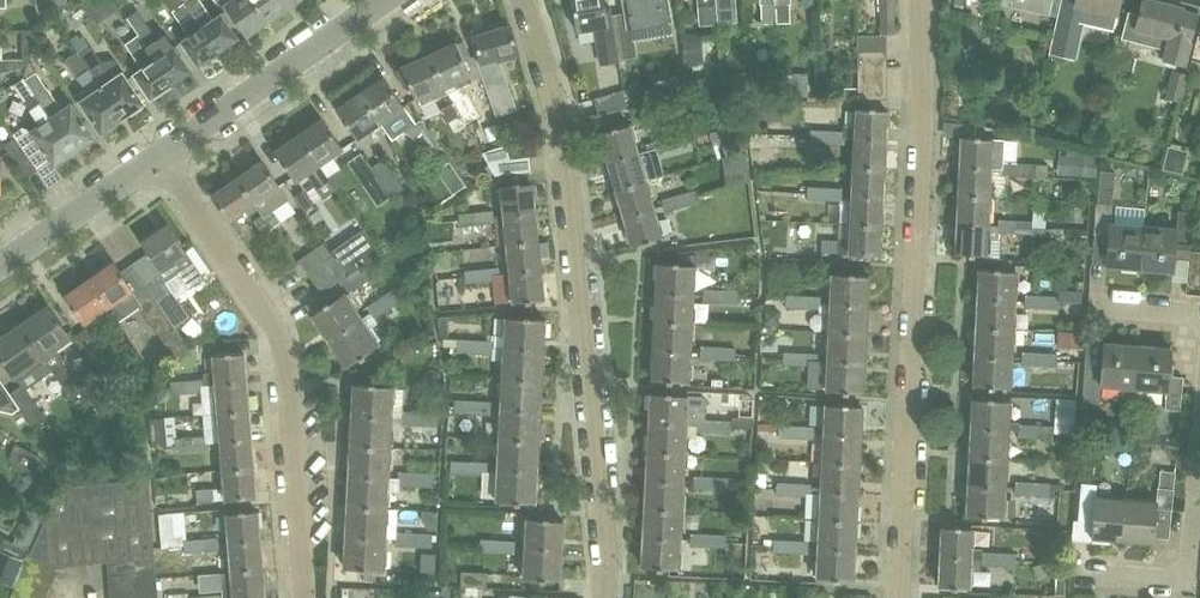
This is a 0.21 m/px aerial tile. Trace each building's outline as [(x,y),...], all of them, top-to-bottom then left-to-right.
[(49,9),(51,0),(37,0),(40,11),(49,9)] [(49,9),(69,3),(68,0),(51,0),(49,9)] [(83,1),(87,6),(96,23),(111,15),(103,0),(87,0),(83,1)] [(176,8),(173,10),(190,34),(182,40),(197,63),(200,62),(202,65),(212,58),(210,54),(217,50),(182,0),(170,0),(176,8)] [(217,50),(223,45),(226,49),(235,42),(233,39),(237,36),(221,13),(212,19),(199,0),(182,0),(217,50)] [(225,3),(247,34),(268,19),(254,0),(229,0),(225,3)] [(268,19),(287,6),(291,3),(289,0),(254,0),(268,19)] [(577,30),(586,28),(595,27),(601,63),(605,62),(617,60),(610,16),(609,6),(605,7),(604,0),(572,0),(577,30)] [(666,0),(622,0),(626,26),(670,19),(666,0)] [(715,0),(702,0),(704,24),(717,23),(715,0)] [(717,23),(730,23),(729,0),(715,0),(717,23)] [(760,3),(761,23),(775,22),(775,0),(760,0),(760,3)] [(775,22),(790,22),(789,0),(775,0),(775,22)] [(816,13),(823,13),(823,8),(827,8),(827,0),(815,0),(816,13)] [(882,33),(885,33),(885,34),(893,34),(892,0),(881,0),(882,33)] [(998,2),(1048,13),(1051,0),(998,0),(998,2)] [(1057,16),(1049,52),(1067,56),(1075,20),(1112,29),(1118,0),(1060,0),(1057,16)] [(1130,38),(1151,44),(1151,42),(1165,45),(1161,59),(1184,65),(1199,6),(1199,5),(1184,1),(1182,6),(1158,0),(1140,0),(1136,15),(1127,12),(1120,36),(1130,38)] [(139,33),(137,35),(170,82),(176,78),(179,81),(188,74),(186,71),(189,69),(165,33),(157,38),(137,9),(127,16),(139,33)] [(624,14),(610,16),(617,60),(636,57),(633,41),(630,25),(626,26),(624,14)] [(494,29),(473,35),(478,52),(474,53),(474,54),(482,76),(485,86),(495,116),(516,109),(504,73),(499,59),(500,59),(507,57),(518,54),(510,25),(494,29)] [(39,29),(22,29),(22,48),(32,47),(39,29)] [(682,33),(683,36),(685,60),(686,64),(704,62),(701,31),(682,33)] [(885,66),(885,34),(885,33),(882,33),(856,33),(856,49),(856,66),(885,66)] [(170,82),(137,35),(126,43),(142,67),(133,72),(150,96),(152,94),(154,97),(164,91),(162,87),(170,82)] [(75,46),(80,54),(88,66),(89,67),(121,116),(128,111),(130,114),(140,108),(137,104),(141,101),(113,60),(101,61),(86,39),(75,46)] [(446,92),(473,80),(463,59),(470,56),(462,39),(455,42),(455,41),(428,54),(445,90),(446,92)] [(76,74),(88,66),(80,54),(68,61),(76,74)] [(445,90),(428,54),(401,66),(395,69),(395,70),(396,69),(403,86),(409,84),(419,105),(446,92),(445,90)] [(22,78),(25,82),(73,149),(79,145),(80,148),(92,139),(90,137),(92,136),(68,102),(61,107),(29,62),(24,76),(22,78)] [(856,66),(856,82),(885,82),(885,66),(856,66)] [(86,87),(76,94),(79,99),(100,130),(103,128),(105,131),(114,125),(112,122),(121,116),(89,67),(77,75),(86,87)] [(1186,73),(1172,69),(1165,97),(1179,101),(1186,73)] [(749,72),(724,73),(725,97),(751,96),(749,72)] [(808,73),(783,73),(783,96),(808,95),(808,73)] [(359,93),(379,122),(391,139),(414,123),(382,77),(359,93)] [(720,77),(688,79),(689,102),(721,100),(720,77)] [(73,149),(25,82),(22,78),(12,85),(39,123),(29,130),(50,160),(52,164),(54,163),(56,165),(68,157),(66,154),(73,149)] [(771,80),(754,81),(755,98),(772,97),(771,80)] [(885,97),(885,82),(856,82),(857,97),(885,97)] [(603,96),(594,98),(599,115),(627,107),(626,99),(624,89),(603,96)] [(379,122),(359,93),(335,109),(355,138),(379,122)] [(785,102),(747,100),(747,114),(751,114),(751,130),(762,131),(762,119),(784,120),(785,102)] [(712,102),(712,114),(730,113),(730,101),(712,102)] [(452,102),(442,108),(455,131),(465,125),(460,116),(452,102)] [(658,104),(629,107),(632,121),(647,121),(659,119),(658,104)] [(857,106),(857,110),(856,125),(845,124),(845,131),(845,135),(885,137),(887,108),(857,106)] [(341,167),(332,154),(342,148),(322,118),(298,135),(327,176),(341,167)] [(409,126),(404,130),(415,135),(429,155),(441,148),(426,127),(420,118),(414,123),(409,126)] [(629,124),(600,133),(608,160),(637,152),(629,124)] [(37,168),(50,160),(29,130),(20,128),(13,133),(15,136),(13,138),(35,170),(37,168)] [(810,141),(827,142),(827,130),(810,129),(810,141)] [(855,138),(853,164),(883,166),(885,137),(845,135),(845,131),(827,130),(827,142),(845,143),(845,137),(855,138)] [(680,133),(663,138),(666,150),(683,145),(680,133)] [(294,180),(306,172),(314,185),(327,176),(298,135),(274,151),(294,180)] [(1017,173),(1017,161),(1001,160),(1001,137),(990,137),(959,135),(958,165),(989,166),(1000,166),(1000,172),(1017,173)] [(504,139),(506,145),(510,158),(529,156),(537,155),(535,136),(504,139)] [(35,170),(13,138),(2,146),(24,177),(35,170)] [(666,150),(663,138),(646,144),(649,155),(666,150)] [(530,171),(529,156),(510,158),(506,145),(481,154),(494,176),(500,175),(529,171),(530,171)] [(1067,151),(1067,154),(1065,174),(1096,176),(1097,157),(1085,156),(1085,152),(1067,151)] [(608,160),(616,188),(645,180),(637,152),(608,160)] [(390,196),(371,168),(360,153),(348,162),(378,205),(390,196)] [(235,177),(253,202),(262,215),(269,226),(279,219),(273,209),(287,199),(278,185),(260,159),(235,177)] [(384,159),(371,168),(390,196),(403,187),(384,159)] [(1039,162),(1017,161),(1017,173),(1039,174),(1039,162)] [(853,164),(852,193),(882,195),(883,166),(853,164)] [(958,165),(957,194),(988,195),(989,166),(958,165)] [(529,171),(500,175),(501,186),(502,200),(504,215),(534,212),(531,183),(530,183),(529,171)] [(253,202),(235,177),(212,194),(229,219),(253,202)] [(653,208),(645,180),(616,188),(624,216),(653,208)] [(823,198),(824,186),(807,185),(806,197),(823,198)] [(824,186),(823,198),(840,199),(841,187),(824,186)] [(1105,265),(1138,268),(1142,224),(1109,221),(1112,188),(1099,187),(1098,202),(1094,202),(1091,236),(1107,237),(1105,265)] [(303,210),(313,204),(303,189),(293,195),(303,210)] [(694,189),(678,194),(682,206),(698,201),(694,189)] [(852,193),(850,223),(880,224),(882,195),(852,193)] [(665,211),(682,206),(678,194),(661,199),(665,211)] [(956,223),(987,224),(988,195),(957,194),(956,223)] [(661,236),(653,208),(624,216),(632,244),(644,241),(645,243),(650,241),(649,239),(661,236)] [(494,209),(476,211),(478,223),(495,221),(494,209)] [(1138,268),(1170,271),(1171,255),(1187,256),(1191,211),(1175,209),(1174,227),(1142,224),(1138,268)] [(476,211),(459,213),(460,225),(478,223),(476,211)] [(534,212),(504,215),(505,227),(506,241),(507,244),(537,241),(534,212)] [(259,233),(269,226),(262,215),(251,223),(259,233)] [(998,225),(998,230),(1016,231),(1017,219),(998,218),(998,225)] [(1017,219),(1016,231),(1033,232),(1034,226),(1034,220),(1017,219)] [(878,253),(880,224),(850,223),(848,252),(878,253)] [(956,223),(955,252),(986,253),(986,257),(1000,257),(1001,239),(998,239),(998,230),(998,225),(987,224),(956,223)] [(168,224),(141,242),(147,251),(158,268),(164,276),(147,288),(166,316),(173,327),(189,316),(177,298),(191,288),(205,279),(201,273),(197,267),(168,224)] [(362,229),(333,250),(349,273),(378,253),(362,229)] [(840,240),(822,239),(821,251),(839,252),(840,240)] [(540,270),(537,241),(507,244),(508,259),(510,273),(540,270)] [(297,259),(306,272),(331,255),(322,242),(297,259)] [(210,267),(198,249),(194,244),(185,250),(201,273),(210,267)] [(331,255),(306,272),(320,293),(345,275),(331,255)] [(113,261),(88,278),(108,306),(116,318),(137,303),(160,336),(177,361),(189,349),(175,329),(173,327),(166,316),(147,288),(138,275),(128,282),(119,270),(113,261)] [(656,292),(693,294),(695,265),(658,263),(656,292)] [(362,266),(341,280),(349,292),(370,278),(362,266)] [(482,281),(501,279),(500,274),(499,267),(498,267),(481,268),(482,281)] [(482,281),(481,268),(464,270),(465,282),(482,281)] [(978,268),(977,297),(1014,299),(1015,287),(1016,270),(978,268)] [(543,298),(540,270),(510,273),(513,301),(543,298)] [(830,273),(830,290),(829,302),(866,304),(868,275),(830,273)] [(108,306),(88,278),(64,295),(83,323),(108,306)] [(395,287),(380,297),(387,308),(402,298),(395,287)] [(703,300),(721,301),(721,289),(704,288),(703,300)] [(739,289),(721,289),(721,301),(738,302),(739,289)] [(310,314),(328,340),(360,319),(342,292),(310,314)] [(656,292),(655,321),(692,323),(693,294),(656,292)] [(803,307),(804,295),(786,294),(785,306),(803,307)] [(1042,307),(1043,295),(1033,294),(1025,294),(1025,300),(1025,303),(1024,306),(1042,307)] [(821,296),(804,295),(803,307),(820,308),(821,296)] [(1043,295),(1042,307),(1059,308),(1060,296),(1043,295)] [(380,297),(365,307),(369,313),(372,318),(387,308),(380,297)] [(1014,299),(977,297),(975,326),(1012,329),(1014,299)] [(829,302),(828,331),(865,333),(866,304),(829,302)] [(48,306),(23,323),(33,337),(29,340),(43,360),(44,360),(51,370),(71,399),(81,392),(59,359),(63,357),(55,345),(69,336),(48,306)] [(505,322),(504,347),(543,349),(545,319),(535,318),(506,317),(505,322)] [(377,345),(360,319),(328,340),(345,366),(377,345)] [(655,321),(653,350),(690,352),(692,323),(655,321)] [(43,360),(29,340),(33,337),(23,323),(0,338),(0,359),(14,380),(33,367),(41,378),(51,370),(44,360),(43,360)] [(92,361),(104,352),(86,326),(74,335),(92,361)] [(975,326),(973,356),(1011,358),(1012,329),(975,326)] [(864,361),(865,333),(828,331),(826,359),(864,361)] [(1084,348),(1085,340),(1085,332),(1058,331),(1057,346),(1084,348)] [(457,345),(456,352),(474,353),(475,339),(457,338),(457,345)] [(475,339),(474,353),(492,354),(493,347),(493,340),(475,339)] [(1132,387),(1136,344),(1102,341),(1100,369),(1083,368),(1080,401),(1098,403),(1099,384),(1132,387)] [(1169,348),(1136,344),(1132,387),(1165,390),(1163,408),(1178,410),(1181,376),(1166,375),(1169,348)] [(718,358),(719,346),(701,345),(701,357),(718,358)] [(736,347),(719,346),(718,358),(735,359),(736,347)] [(502,376),(502,378),(541,380),(543,349),(504,347),(502,376)] [(688,381),(690,352),(653,350),(652,379),(688,381)] [(798,364),(799,352),(782,351),(781,363),(798,364)] [(1039,364),(1040,352),(1022,351),(1022,363),(1039,364)] [(816,353),(799,352),(798,364),(815,365),(816,353)] [(1057,353),(1040,352),(1039,364),(1056,365),(1057,353)] [(211,373),(204,373),(205,379),(205,385),(215,384),(215,385),(245,383),(243,353),(232,354),(214,355),(212,355),(212,357),(214,372),(211,373)] [(1009,387),(1011,358),(973,356),(971,385),(1009,387)] [(862,390),(864,361),(826,359),(825,389),(862,390)] [(541,380),(502,378),(501,396),(501,408),(540,410),(541,380)] [(205,379),(187,381),(188,392),(206,391),(205,385),(205,379)] [(12,415),(20,409),(9,392),(0,380),(0,413),(12,415)] [(187,381),(170,382),(171,394),(188,392),(187,381)] [(245,383),(215,385),(217,413),(247,411),(245,383)] [(22,384),(9,392),(31,425),(43,416),(22,384)] [(403,407),(391,406),(392,386),(352,384),(351,415),(391,417),(403,417),(402,424),(420,425),(421,411),(403,410),(403,407)] [(169,388),(157,388),(158,401),(166,401),(170,396),(169,388)] [(651,393),(650,421),(687,423),(697,423),(697,418),(705,418),(706,396),(689,395),(661,393),(651,393)] [(454,412),(472,413),(473,399),(454,398),(454,412)] [(971,398),(970,427),(1007,429),(1008,400),(971,398)] [(486,400),(473,399),(472,413),(486,413),(490,414),(491,400),(489,400),(486,400)] [(1056,417),(1055,431),(1075,433),(1075,418),(1076,401),(1076,400),(1057,399),(1056,417)] [(824,404),(824,405),(823,433),(860,435),(861,405),(824,404)] [(500,421),(499,439),(538,441),(540,410),(501,408),(500,421)] [(205,443),(211,443),(219,442),(250,439),(247,411),(217,413),(218,430),(204,431),(204,437),(205,443)] [(439,412),(421,411),(420,425),(438,426),(439,412)] [(351,415),(349,445),(389,447),(390,428),(402,429),(402,424),(403,417),(391,417),(351,415)] [(753,427),(753,417),(732,416),(732,420),(731,426),(753,427)] [(714,431),(714,419),(705,418),(697,418),(697,423),(696,431),(714,431)] [(732,420),(714,419),(714,431),(731,433),(731,426),(732,420)] [(687,423),(650,421),(648,450),(685,452),(687,423)] [(1018,436),(1035,437),(1035,424),(1018,423),(1018,436)] [(1053,425),(1035,424),(1035,437),(1052,437),(1053,425)] [(778,437),(795,438),(795,426),(778,425),(778,437)] [(812,426),(795,426),(795,438),(812,438),(812,426)] [(968,456),(1005,458),(1007,429),(970,427),(968,456)] [(823,433),(821,461),(858,463),(860,435),(823,433)] [(204,437),(192,438),(193,450),(211,448),(211,443),(205,443),(204,437)] [(175,440),(176,445),(176,451),(193,450),(192,438),(175,440)] [(219,442),(222,471),(252,468),(250,439),(219,442)] [(537,471),(538,441),(499,439),(498,456),(497,469),(537,471)] [(40,454),(16,443),(8,461),(59,485),(61,482),(40,454)] [(387,478),(389,447),(349,445),(348,476),(387,478)] [(648,450),(646,479),(684,481),(685,452),(648,450)] [(968,456),(967,485),(1004,487),(1005,458),(968,456)] [(450,473),(469,474),(469,461),(451,460),(450,473)] [(487,475),(488,469),(488,462),(487,462),(469,461),(469,474),(487,475)] [(858,463),(821,461),(820,490),(857,492),(858,463)] [(254,497),(252,468),(222,471),(223,486),(224,500),(254,497)] [(535,502),(537,471),(497,469),(496,500),(535,502)] [(398,484),(416,485),(417,472),(399,470),(398,484)] [(1156,501),(1125,498),(1121,540),(1152,543),(1155,507),(1170,508),(1174,471),(1158,470),(1156,501)] [(436,473),(417,472),(416,485),(435,486),(436,473)] [(711,476),(694,475),(693,488),(711,489),(711,476)] [(348,476),(346,506),(386,508),(387,478),(348,476)] [(729,477),(711,476),(711,489),(728,490),(729,477)] [(29,551),(59,565),(106,561),(109,597),(157,597),(148,478),(58,486),(44,516),(29,551)] [(646,479),(645,508),(682,510),(684,481),(646,479)] [(1015,493),(1032,494),(1033,481),(1016,480),(1015,493)] [(776,495),(793,496),(794,482),(777,481),(776,495)] [(1050,482),(1033,481),(1032,494),(1050,495),(1050,482)] [(811,483),(794,482),(793,496),(811,497),(811,483)] [(1090,537),(1091,537),(1121,540),(1125,498),(1094,495),(1095,483),(1080,482),(1075,535),(1090,537)] [(1004,487),(967,485),(965,514),(1002,516),(1004,487)] [(215,500),(214,488),(196,489),(197,501),(215,500)] [(820,490),(818,519),(855,521),(857,492),(820,490)] [(386,508),(346,506),(345,537),(384,539),(385,528),(386,508)] [(681,539),(682,525),(682,510),(645,508),(643,537),(681,539)] [(29,551),(44,516),(28,509),(13,543),(29,551)] [(225,514),(228,542),(258,540),(256,511),(225,514)] [(526,518),(525,548),(562,550),(563,520),(551,519),(551,517),(546,517),(545,520),(526,518)] [(818,519),(817,548),(854,550),(855,521),(818,519)] [(939,556),(969,557),(971,528),(941,526),(939,556)] [(395,545),(414,546),(414,532),(396,531),(396,539),(395,545)] [(433,533),(414,532),(414,546),(432,547),(433,533)] [(707,546),(708,533),(690,532),(690,545),(707,546)] [(726,534),(708,533),(707,546),(725,547),(726,534)] [(219,536),(201,538),(202,550),(220,549),(219,536)] [(384,545),(384,539),(345,537),(343,567),(383,569),(384,545)] [(679,568),(681,539),(643,537),(642,566),(679,568)] [(185,552),(202,550),(201,538),(184,539),(185,552)] [(480,551),(497,552),(498,539),(480,538),(480,551)] [(515,540),(498,539),(497,552),(515,553),(515,540)] [(773,539),(773,551),(790,552),(790,540),(773,539)] [(228,542),(230,571),(261,568),(258,540),(228,542)] [(808,540),(790,540),(790,552),(808,553),(808,540)] [(560,579),(562,550),(525,548),(523,577),(560,579)] [(854,550),(817,548),(815,577),(852,579),(854,550)] [(13,585),(24,559),(0,549),(0,580),(13,585)] [(29,551),(24,561),(54,575),(59,565),(29,551)] [(998,565),(998,552),(981,551),(981,558),(980,564),(998,565)] [(998,552),(998,565),(1015,565),(1016,553),(998,552)] [(968,587),(969,570),(980,570),(980,564),(981,558),(969,557),(939,556),(938,586),(968,587)] [(54,575),(24,561),(19,572),(49,586),(54,575)] [(221,593),(222,597),(254,597),(263,597),(261,568),(230,571),(198,574),(200,591),(223,589),(223,593),(221,593)] [(462,570),(461,585),(487,587),(488,572),(462,570)] [(19,572),(14,583),(44,597),(49,586),(19,572)] [(1065,575),(1054,575),(1054,594),(1065,594),(1065,575)] [(9,594),(18,597),(44,597),(14,583),(9,594)]
